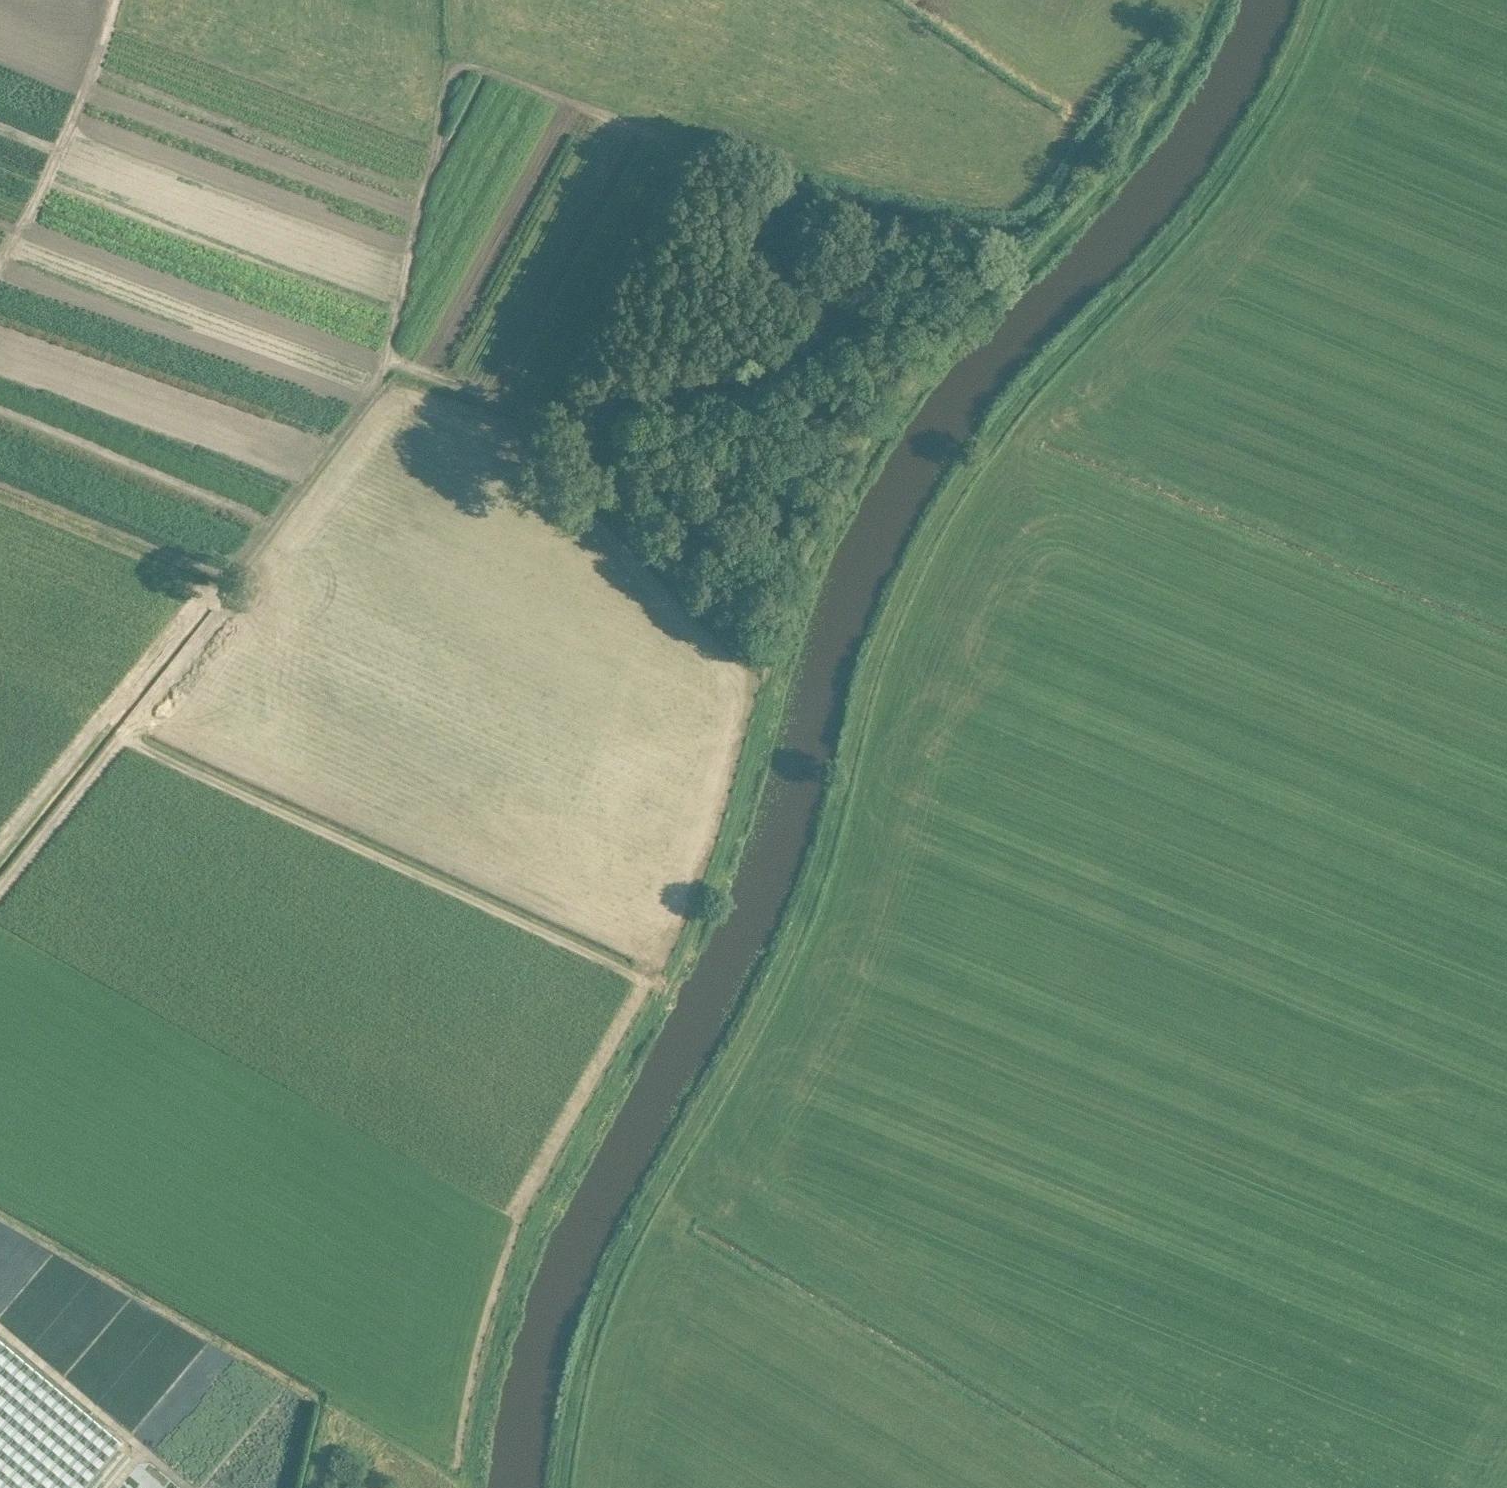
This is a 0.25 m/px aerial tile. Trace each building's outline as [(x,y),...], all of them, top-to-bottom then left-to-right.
[(71,1294),(0,1238),(0,1314),(33,1341),(71,1294)] [(121,1444),(0,1341),(0,1487),(83,1487),(121,1444)]
